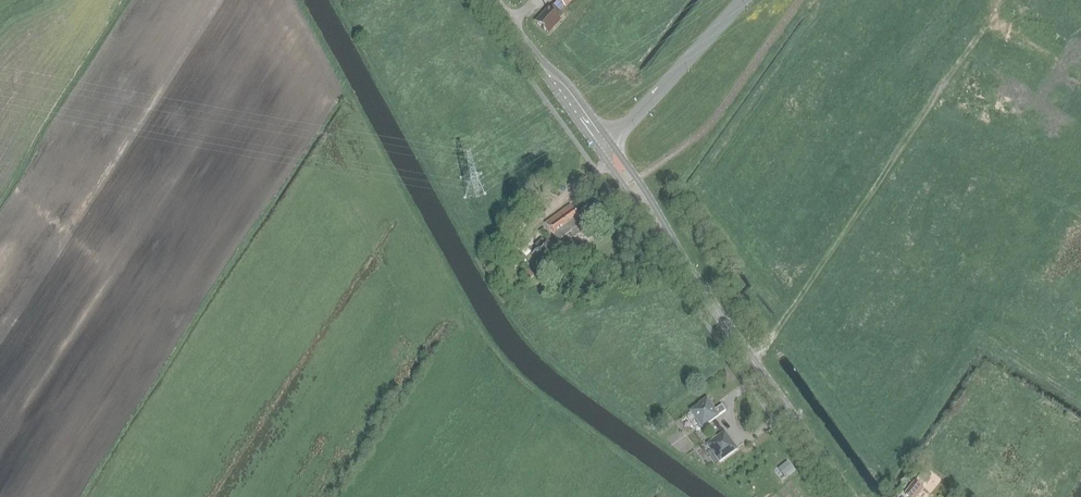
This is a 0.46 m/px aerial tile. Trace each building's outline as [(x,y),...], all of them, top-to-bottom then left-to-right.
[(564,7),(565,8),(572,0),(557,0),(558,1),(553,6),(549,10),(548,10),(536,23),(548,34),(560,21),(559,20),(563,16),(559,12),(564,7)] [(573,240),(577,237),(582,233),(577,227),(579,225),(575,220),(578,218),(570,206),(545,224),(557,242),(569,234),(573,240)] [(524,236),(514,246),(521,252),(530,243),(524,236)] [(532,254),(537,260),(538,268),(545,269),(548,272),(566,255),(549,238),(532,254)] [(573,242),(566,246),(572,254),(578,249),(573,242)] [(523,274),(530,280),(534,276),(528,269),(523,274)] [(702,428),(726,411),(721,406),(715,410),(707,398),(699,404),(699,405),(690,412),(702,428)] [(719,463),(737,450),(724,432),(706,445),(719,463)] [(922,488),(925,484),(927,485),(931,480),(921,473),(904,494),(908,496),(918,496),(924,489),(922,488)]
